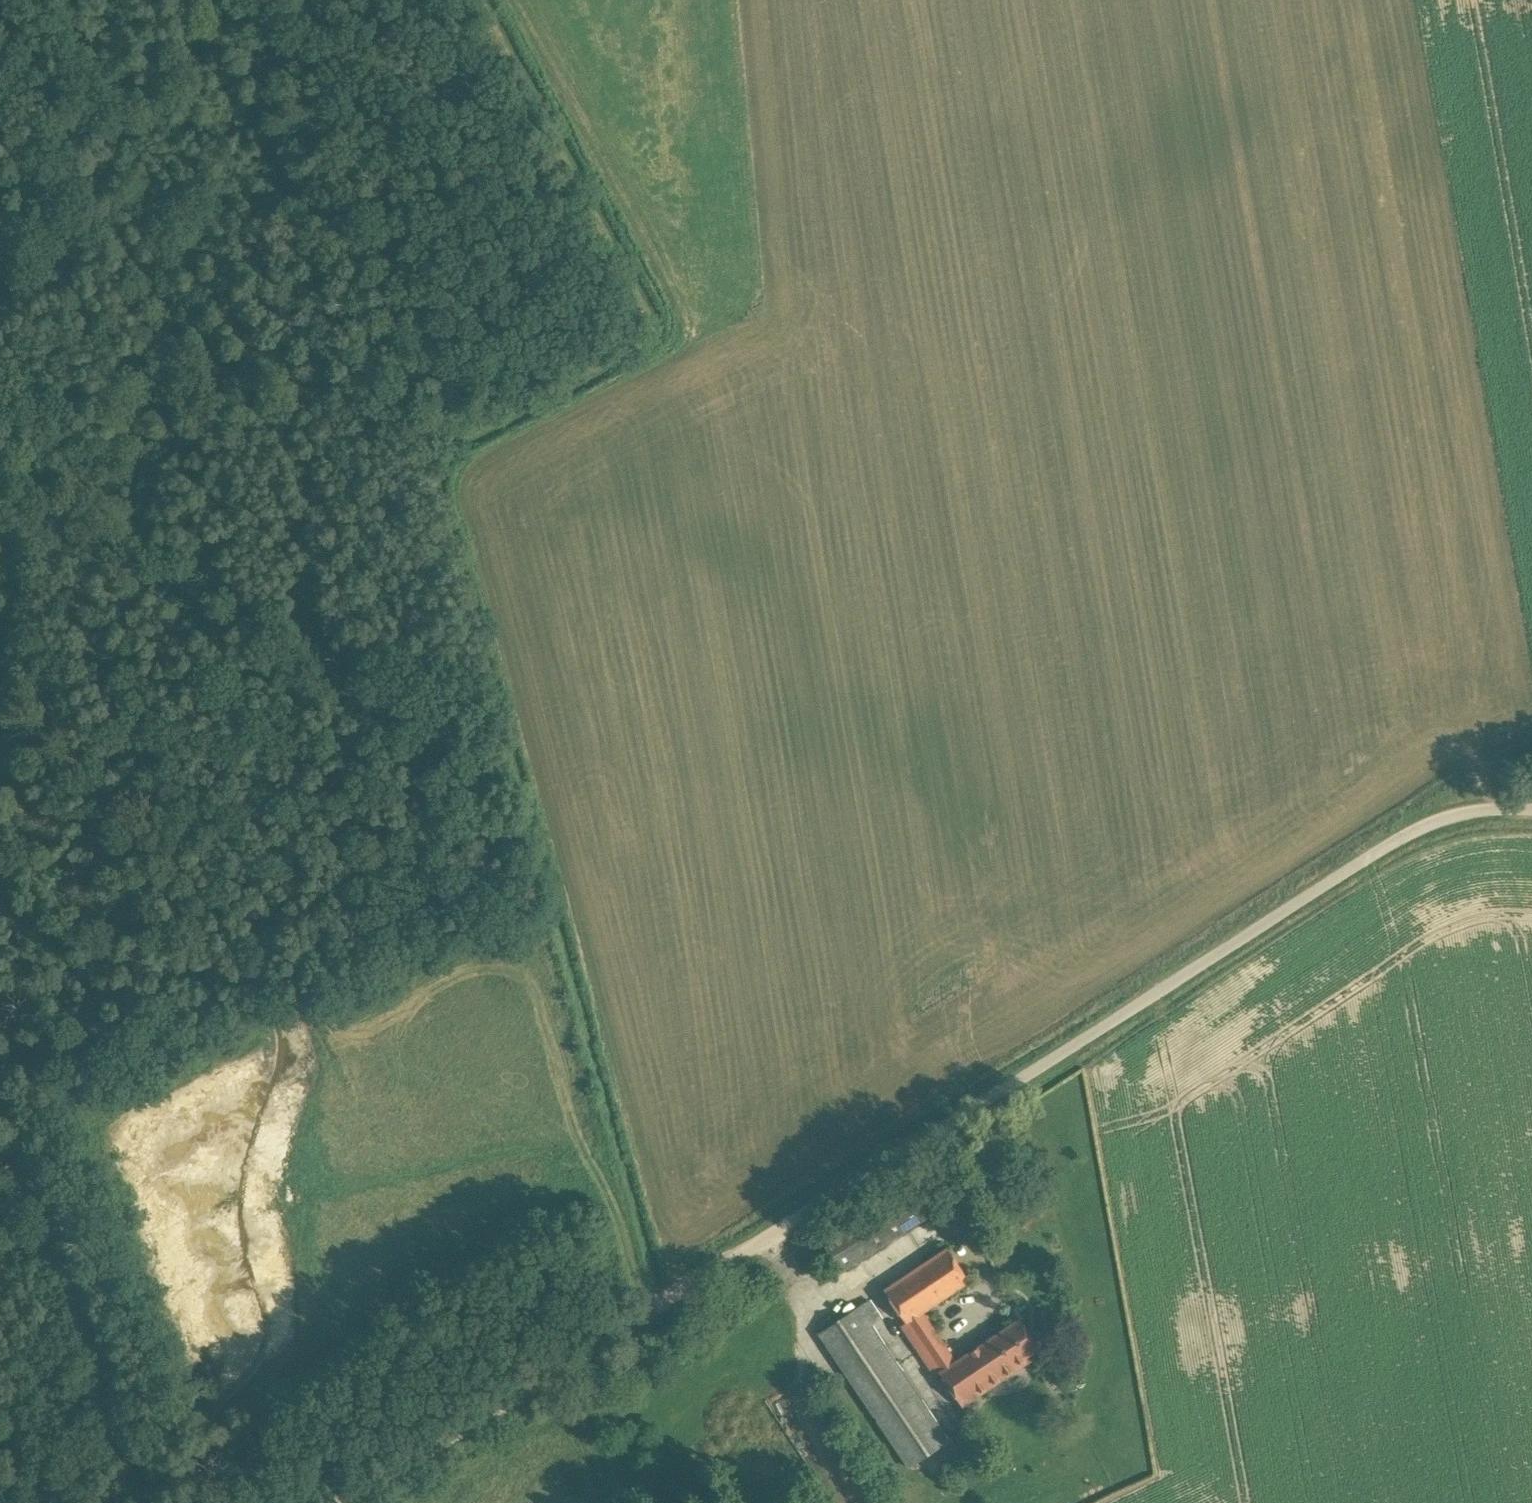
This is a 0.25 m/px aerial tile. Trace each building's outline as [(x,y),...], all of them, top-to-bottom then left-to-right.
[(1028,1355),(1040,1347),(1020,1318),(956,1361),(923,1311),(969,1280),(948,1247),(885,1289),(962,1405),(1031,1359),(1028,1355)] [(909,1467),(948,1441),(871,1327),(884,1317),(871,1298),(858,1307),(820,1333),(909,1467)]
